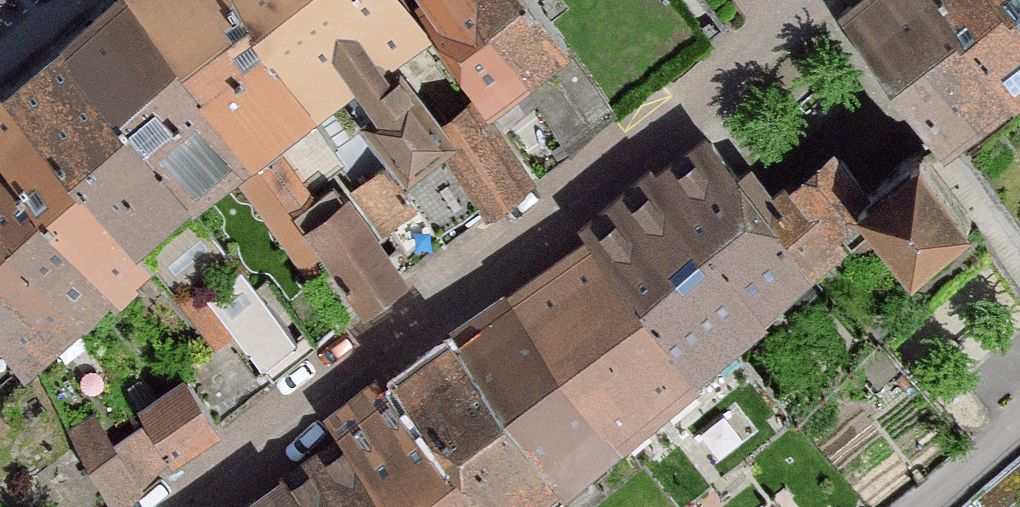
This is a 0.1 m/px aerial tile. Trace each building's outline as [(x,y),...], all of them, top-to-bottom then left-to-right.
[(110,0),(88,0),(35,48),(171,211),(228,163),(110,0)] [(220,0),(110,0),(228,163),(299,116),(220,0)] [(299,116),(332,92),(348,116),(340,120),(380,179),(425,149),(433,144),(421,126),(372,66),(405,41),(371,0),(220,0),(299,116)] [(423,32),(411,40),(456,102),(463,112),(470,107),(541,57),(501,0),(400,0),(423,32)] [(916,0),(842,0),(826,11),(929,151),(993,104),(916,0)] [(978,0),(916,0),(993,104),(1019,83),(1019,56),(978,0)] [(1019,56),(1019,0),(978,0),(1019,56)] [(35,48),(0,77),(0,124),(119,257),(171,211),(35,48)] [(463,112),(456,102),(421,126),(433,144),(425,149),(470,215),(520,181),(470,107),(463,112)] [(0,124),(0,362),(13,377),(132,272),(119,257),(0,124)] [(791,270),(742,206),(692,138),(563,230),(568,239),(669,380),(791,270)] [(849,186),(817,147),(770,184),(801,225),(824,207),(849,186)] [(939,212),(891,153),(862,176),(853,183),(849,186),(824,207),(874,268),(941,214),(939,212)] [(389,207),(360,169),(333,191),(362,228),(389,207)] [(801,225),(770,184),(742,206),(791,270),(819,249),(801,225)] [(379,277),(322,205),(282,237),(338,309),(379,277)] [(669,380),(568,239),(489,294),(599,443),(669,380)] [(195,301),(228,337),(245,322),(279,358),(315,326),(247,253),(195,301)] [(599,443),(489,294),(428,332),(434,340),(538,485),(542,491),(599,443)] [(434,340),(370,383),(461,506),(511,506),(538,485),(434,340)] [(370,383),(364,376),(303,422),(321,448),(362,506),(461,506),(370,383)] [(95,506),(114,506),(128,488),(153,467),(198,438),(163,385),(117,415),(130,434),(101,452),(83,425),(53,444),(95,506)] [(321,448),(267,486),(281,506),(362,506),(321,448)] [(267,486),(259,478),(222,506),(281,506),(267,486)]
